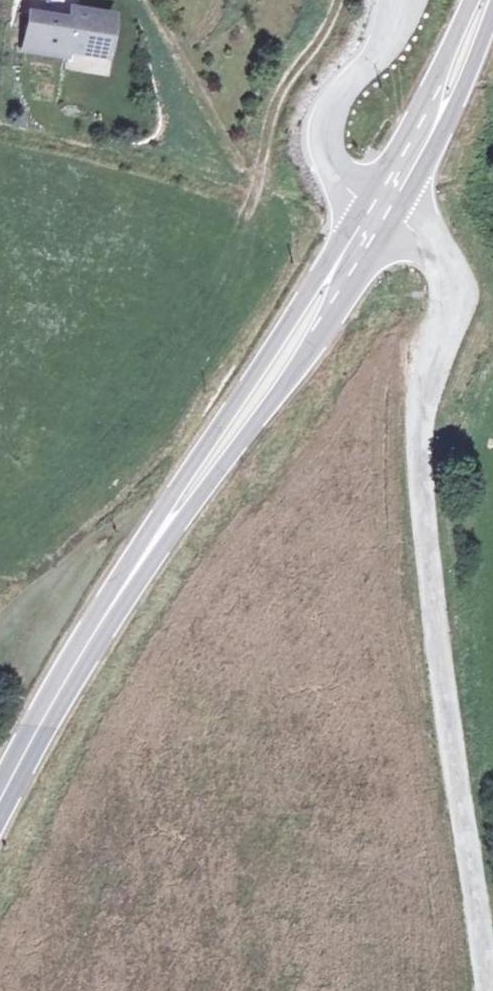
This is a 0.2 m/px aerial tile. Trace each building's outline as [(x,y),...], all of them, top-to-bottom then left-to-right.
[(124,17),(85,10),(83,21),(56,17),(50,51),(82,56),(83,49),(118,55),(124,17)]
